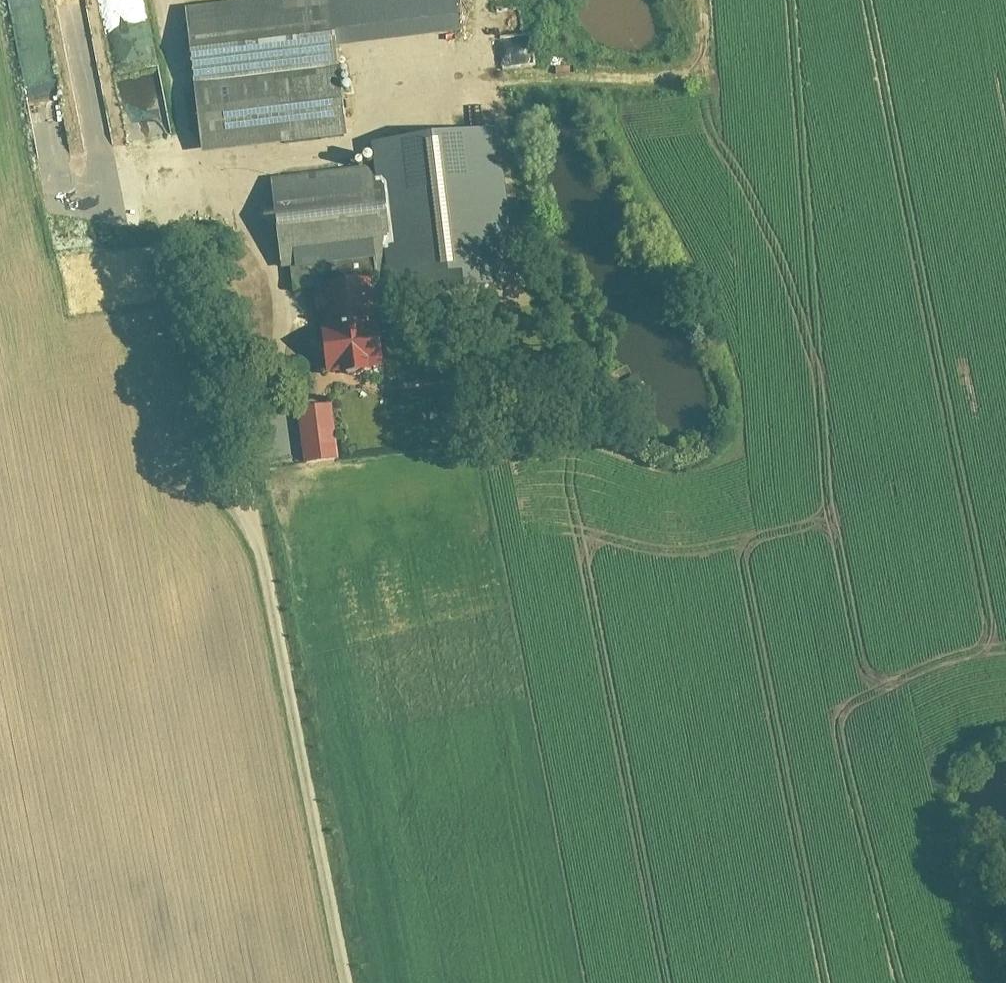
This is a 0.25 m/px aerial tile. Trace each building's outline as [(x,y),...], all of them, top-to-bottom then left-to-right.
[(201,155),(342,141),(329,0),(274,0),(187,8),(201,155)] [(370,145),(373,169),(272,180),(284,293),(317,289),(373,283),(440,276),(428,164),(425,139),(370,145)] [(317,289),(326,375),(382,369),(373,283),(317,289)] [(306,408),(313,463),(334,460),(328,406),(306,408)]
